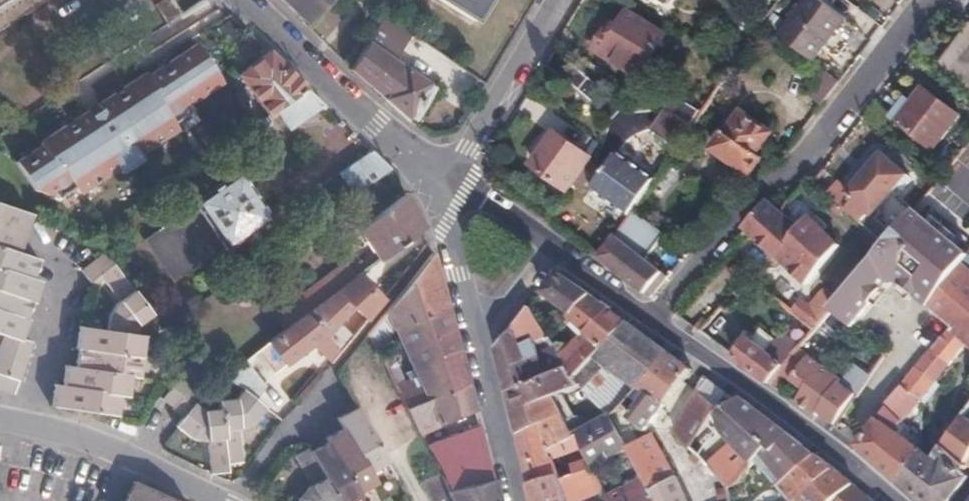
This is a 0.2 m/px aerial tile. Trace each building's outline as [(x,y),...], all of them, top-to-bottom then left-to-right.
[(30,1),(32,5),(39,0),(0,0),(0,20),(30,1)] [(153,5),(165,22),(178,14),(169,0),(160,0),(153,5)] [(302,22),(323,0),(279,0),(302,22)] [(470,18),(481,0),(442,0),(470,18)] [(781,34),(814,61),(848,19),(825,0),(809,0),(781,34)] [(666,35),(628,12),(616,33),(608,27),(596,47),(641,75),(666,35)] [(350,69),(405,118),(427,84),(405,69),(416,54),(437,68),(444,58),(383,16),(350,69)] [(92,27),(72,40),(78,50),(98,37),(92,27)] [(941,65),(968,87),(968,31),(941,65)] [(220,80),(195,43),(145,73),(144,72),(96,103),(99,109),(90,115),(87,110),(38,142),(40,145),(15,162),(33,190),(48,195),(53,191),(57,198),(73,187),(78,193),(137,154),(176,128),(172,121),(188,111),(184,104),(220,80)] [(306,87),(266,49),(239,76),(265,116),(306,87)] [(809,97),(820,106),(839,80),(829,72),(809,97)] [(306,87),(265,116),(253,125),(249,128),(253,134),(281,115),(290,129),(323,104),(306,87)] [(959,115),(924,87),(898,119),(934,147),(959,115)] [(668,110),(693,125),(702,111),(674,93),(664,108),(668,110)] [(653,130),(678,146),(693,125),(668,110),(653,130)] [(773,133),(743,111),(724,137),(722,135),(714,147),(730,159),(729,160),(751,176),(764,157),(759,153),(773,133)] [(249,128),(253,125),(244,112),(228,123),(233,131),(227,136),(229,141),(249,128)] [(590,158),(556,132),(532,164),(568,189),(590,158)] [(390,168),(370,149),(338,174),(352,194),(390,168)] [(852,195),(843,205),(887,243),(896,232),(879,217),(884,211),(879,208),(907,173),(882,150),(848,191),(852,195)] [(655,179),(617,151),(592,186),(630,213),(634,207),(655,179)] [(268,218),(236,172),(219,183),(215,177),(204,185),(208,192),(169,218),(173,224),(138,248),(164,286),(200,261),(202,265),(268,218)] [(852,195),(848,191),(835,180),(826,191),(843,205),(852,195)] [(420,226),(403,193),(357,227),(375,253),(350,272),(346,266),(328,280),(336,291),(357,276),(420,226)] [(745,226),(748,228),(807,281),(823,263),(827,267),(832,261),(828,257),(842,242),(808,212),(797,225),(782,211),(782,210),(768,200),(745,226)] [(599,257),(642,290),(660,268),(643,254),(655,239),(660,232),(662,229),(634,207),(630,213),(599,257)] [(27,218),(0,209),(0,396),(11,400),(28,349),(18,345),(24,325),(22,324),(28,303),(31,304),(36,285),(30,283),(36,263),(15,257),(27,218)] [(892,237),(948,284),(961,266),(968,256),(968,255),(914,209),(896,232),(892,237)] [(660,232),(655,239),(660,243),(666,237),(660,232)] [(903,285),(930,308),(948,284),(892,237),(887,243),(855,282),(833,308),(858,332),(868,321),(894,288),(903,285)] [(466,380),(432,253),(367,334),(375,349),(393,330),(415,378),(403,384),(387,354),(380,358),(405,407),(426,398),(466,380)] [(134,329),(150,317),(103,256),(78,276),(85,286),(97,277),(116,302),(106,315),(104,334),(77,331),(75,351),(78,352),(75,371),(64,371),(62,389),(55,389),(54,409),(114,416),(116,395),(125,395),(126,377),(137,377),(139,357),(137,356),(138,338),(133,338),(134,329)] [(762,288),(815,329),(833,308),(855,282),(836,266),(806,298),(775,274),(762,288)] [(961,266),(948,284),(930,308),(951,326),(902,384),(923,400),(952,361),(968,342),(968,274),(961,266)] [(588,333),(610,308),(611,307),(558,271),(543,291),(577,315),(574,319),(584,330),(562,354),(570,365),(579,376),(590,363),(597,354),(603,347),(588,333)] [(357,276),(336,291),(320,304),(336,320),(351,304),(367,317),(381,299),(357,276)] [(336,320),(320,304),(258,352),(274,371),(311,344),(331,361),(352,335),(336,320)] [(551,337),(530,306),(500,346),(512,391),(570,365),(562,354),(558,347),(531,359),(529,354),(551,337)] [(719,306),(716,310),(722,315),(725,310),(719,306)] [(626,321),(610,308),(588,333),(603,347),(626,321)] [(626,321),(603,347),(597,354),(639,386),(670,354),(626,321)] [(735,357),(769,382),(783,365),(749,339),(735,357)] [(864,382),(883,355),(866,343),(847,369),(864,382)] [(690,369),(670,354),(639,386),(646,391),(664,405),(690,369)] [(799,400),(814,412),(815,410),(835,426),(858,394),(839,380),(841,378),(809,355),(792,380),(805,390),(799,400)] [(246,361),(226,376),(245,392),(253,398),(263,385),(246,361)] [(597,370),(590,363),(579,376),(585,382),(597,370)] [(570,365),(512,391),(510,393),(521,433),(547,423),(553,449),(576,436),(563,408),(555,395),(585,382),(579,376),(570,365)] [(209,436),(211,470),(227,469),(227,464),(242,464),(241,429),(248,429),(267,409),(253,398),(245,392),(236,401),(224,402),(224,409),(209,410),(198,400),(203,394),(182,377),(164,401),(185,417),(180,424),(192,434),(209,436)] [(473,408),(466,380),(426,398),(436,426),(473,408)] [(727,396),(704,380),(676,433),(700,458),(712,450),(726,438),(712,414),(724,407),(740,397),(732,391),(727,396)] [(857,446),(899,480),(919,450),(899,436),(909,422),(908,421),(923,400),(902,384),(884,406),(886,408),(857,446)] [(646,391),(628,414),(632,420),(630,423),(638,440),(629,445),(658,500),(687,500),(676,477),(648,426),(664,405),(646,391)] [(740,397),(724,407),(765,447),(753,462),(742,482),(760,477),(765,498),(766,500),(801,500),(791,475),(815,455),(740,397)] [(436,426),(426,398),(405,407),(419,435),(436,426)] [(355,402),(338,413),(343,422),(326,433),(327,436),(310,447),(308,443),(293,452),(309,481),(296,493),(293,500),(333,500),(339,498),(340,500),(357,490),(356,488),(374,477),(368,467),(386,456),(355,402)] [(765,447),(724,407),(712,414),(726,438),(753,462),(765,447)] [(620,429),(612,413),(581,434),(589,452),(595,465),(629,445),(620,429)] [(925,500),(949,500),(968,477),(963,472),(968,467),(968,418),(964,415),(942,444),(932,460),(919,450),(899,480),(925,500)] [(521,433),(534,483),(559,474),(553,449),(547,423),(521,433)] [(630,423),(620,429),(629,445),(638,440),(630,423)] [(491,479),(477,424),(423,444),(447,491),(491,479)] [(629,445),(595,465),(597,471),(604,488),(610,500),(658,500),(629,445)] [(712,450),(700,458),(726,489),(740,482),(712,450)] [(578,479),(597,471),(595,465),(589,452),(584,454),(586,460),(574,466),(576,473),(578,479)] [(815,455),(791,475),(801,500),(872,500),(815,455)] [(539,500),(575,500),(604,488),(597,471),(578,479),(576,473),(561,479),(559,474),(534,483),(539,500)] [(726,489),(728,500),(760,500),(765,498),(760,477),(742,482),(740,482),(726,489)] [(128,478),(119,499),(122,500),(177,500),(128,478)] [(491,479),(447,491),(448,492),(434,498),(435,500),(497,500),(491,479)]
